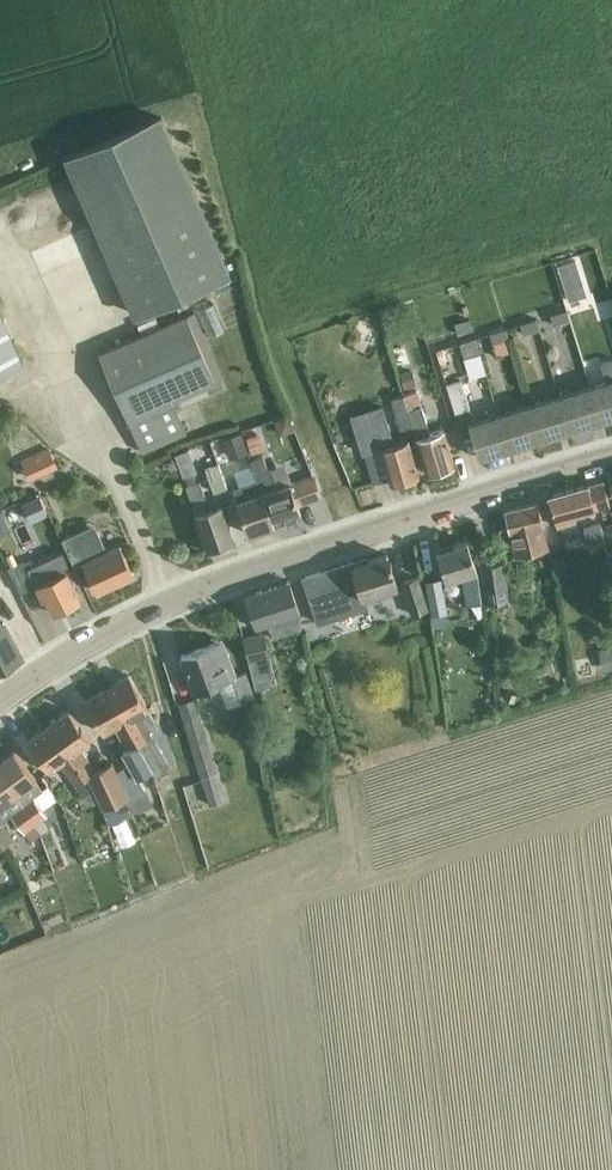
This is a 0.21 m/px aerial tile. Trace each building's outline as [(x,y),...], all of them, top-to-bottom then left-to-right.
[(135,313),(234,275),(165,122),(68,162),(135,313)] [(576,260),(558,265),(568,300),(586,295),(576,260)] [(461,291),(450,295),(451,300),(455,312),(466,309),(461,291)] [(451,300),(440,303),(444,315),(455,312),(451,300)] [(0,306),(0,372),(24,361),(1,308),(0,306)] [(568,311),(551,316),(554,327),(571,322),(568,311)] [(187,319),(101,352),(127,419),(140,454),(183,438),(170,403),(213,386),(221,383),(195,316),(187,319)] [(362,319),(351,339),(373,351),(384,331),(362,319)] [(468,319),(452,324),(456,334),(471,330),(468,319)] [(537,320),(521,325),(524,336),(541,331),(537,320)] [(507,329),(491,334),(494,345),(510,340),(507,329)] [(476,339),(461,343),(464,355),(470,375),(486,370),(480,350),(476,339)] [(590,385),(601,420),(611,417),(611,360),(602,363),(607,380),(590,385)] [(412,368),(400,371),(405,386),(417,383),(412,368)] [(10,389),(3,378),(0,380),(0,395),(10,389)] [(456,411),(471,407),(462,378),(447,383),(456,411)] [(245,402),(261,399),(257,381),(242,383),(245,402)] [(601,420),(590,385),(560,394),(571,430),(601,420)] [(416,390),(403,394),(412,424),(427,473),(454,465),(443,429),(429,433),(416,390)] [(400,428),(412,424),(403,394),(391,398),(400,428)] [(560,394),(530,404),(541,439),(571,430),(560,394)] [(530,404),(500,413),(511,448),(541,439),(530,404)] [(409,438),(394,443),(389,426),(383,406),(370,411),(354,416),(364,450),(380,445),(392,484),(420,476),(409,438)] [(511,448),(500,413),(470,422),(481,457),(511,448)] [(288,414),(273,419),(278,436),(294,430),(288,414)] [(264,446),(279,441),(273,425),(259,429),(264,446)] [(256,426),(245,430),(248,438),(258,434),(256,426)] [(245,453),(239,434),(224,439),(230,458),(245,453)] [(248,438),(253,455),(265,451),(259,434),(258,434),(248,438)] [(49,447),(22,459),(31,477),(57,465),(49,447)] [(251,458),(275,524),(301,515),(297,503),(321,494),(313,471),(289,479),(290,482),(278,487),(271,467),(268,468),(263,454),(251,458)] [(275,524),(251,458),(258,479),(233,487),(237,500),(248,533),(275,524)] [(213,490),(226,485),(218,460),(204,465),(213,490)] [(610,503),(604,479),(549,495),(557,525),(572,521),(570,514),(610,503)] [(195,513),(207,548),(234,539),(222,504),(208,509),(204,495),(199,482),(186,487),(190,500),(195,513)] [(39,493),(22,501),(30,519),(47,512),(39,493)] [(0,509),(0,521),(3,530),(28,522),(21,502),(0,509)] [(550,548),(539,502),(505,510),(509,526),(499,528),(504,546),(513,543),(516,556),(550,548)] [(601,522),(583,525),(587,545),(605,541),(601,522)] [(85,527),(62,538),(75,565),(83,562),(97,591),(134,574),(120,543),(107,549),(98,530),(89,534),(85,527)] [(467,540),(437,550),(447,580),(462,575),(466,603),(470,603),(482,601),(478,570),(467,540)] [(23,561),(8,569),(20,592),(35,585),(37,589),(42,600),(46,598),(53,613),(80,600),(66,570),(69,569),(62,553),(44,561),(27,569),(23,561)] [(397,585),(391,565),(392,565),(391,560),(389,561),(387,553),(354,564),(353,560),(303,576),(312,602),(318,622),(338,615),(368,606),(365,596),(397,585)] [(482,564),(488,602),(509,599),(504,561),(482,564)] [(427,606),(416,573),(399,579),(410,612),(427,606)] [(441,579),(426,582),(432,615),(447,612),(441,579)] [(268,623),(301,612),(290,580),(246,595),(257,627),(268,623)] [(301,612),(268,623),(272,636),(301,627),(301,612)] [(20,655),(12,638),(3,621),(0,623),(0,665),(20,655)] [(265,631),(244,636),(257,688),(277,683),(265,631)] [(222,639),(181,654),(195,691),(219,683),(227,706),(230,705),(244,700),(255,696),(246,672),(236,676),(230,660),(222,639)] [(130,674),(108,687),(140,742),(137,744),(151,769),(151,770),(155,777),(171,768),(152,735),(150,736),(147,730),(158,723),(148,706),(130,674)] [(108,687),(86,700),(104,732),(115,725),(128,748),(123,751),(130,764),(117,771),(122,781),(127,796),(129,795),(145,789),(138,776),(151,770),(137,744),(140,742),(108,687)] [(516,694),(507,689),(503,698),(511,702),(516,694)] [(218,778),(203,726),(194,697),(179,702),(189,730),(201,772),(204,783),(218,778)] [(71,710),(50,725),(85,776),(93,789),(103,806),(109,821),(132,811),(127,796),(122,781),(117,771),(114,762),(96,768),(81,747),(92,739),(71,710)] [(85,776),(50,725),(29,740),(50,769),(61,762),(84,795),(93,789),(85,776)] [(0,760),(0,770),(24,803),(22,804),(36,822),(36,823),(42,832),(48,828),(42,819),(48,815),(44,810),(58,800),(47,785),(43,788),(15,749),(0,760)] [(0,770),(0,816),(1,818),(0,818),(0,838),(5,844),(15,837),(3,820),(12,813),(25,831),(31,840),(42,832),(36,823),(36,822),(22,804),(24,803),(0,770)] [(61,801),(74,792),(64,776),(50,785),(61,801)]
